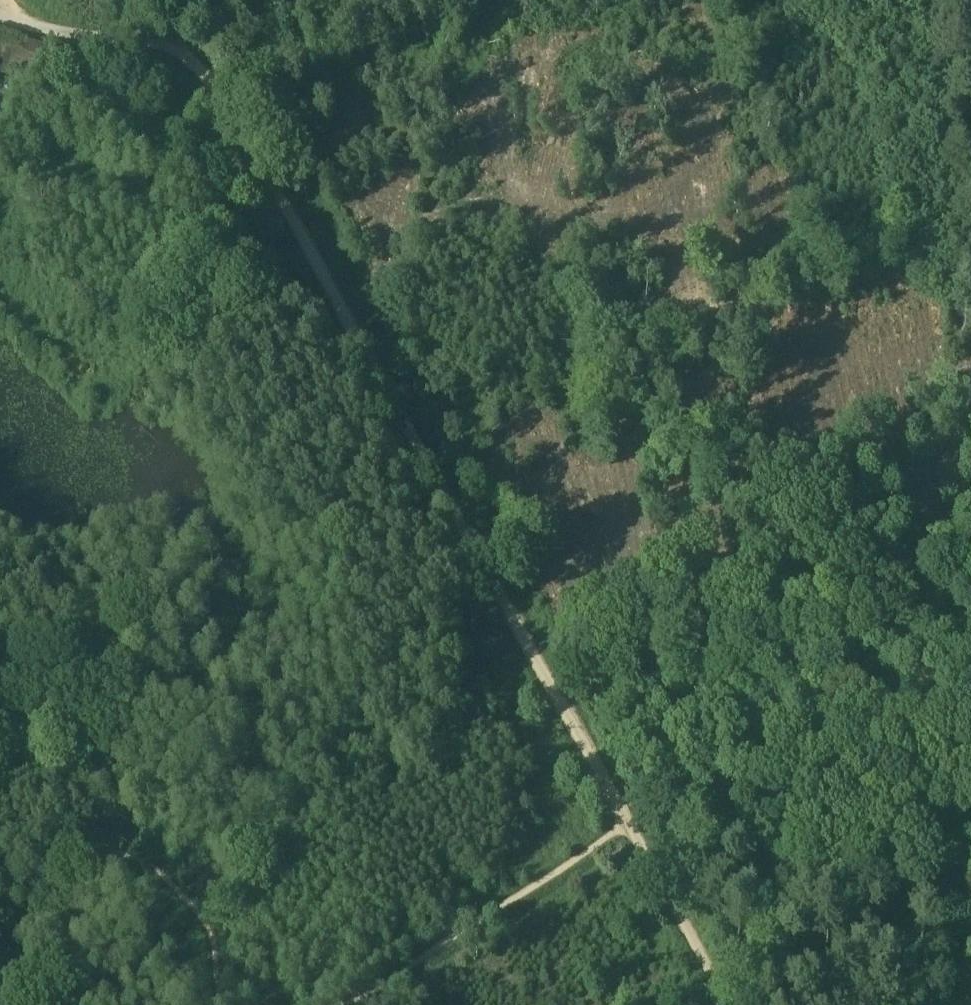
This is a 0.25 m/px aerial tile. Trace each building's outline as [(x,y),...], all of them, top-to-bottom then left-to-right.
[(0,41),(0,65),(13,68),(45,77),(50,62),(52,56),(0,41)]
